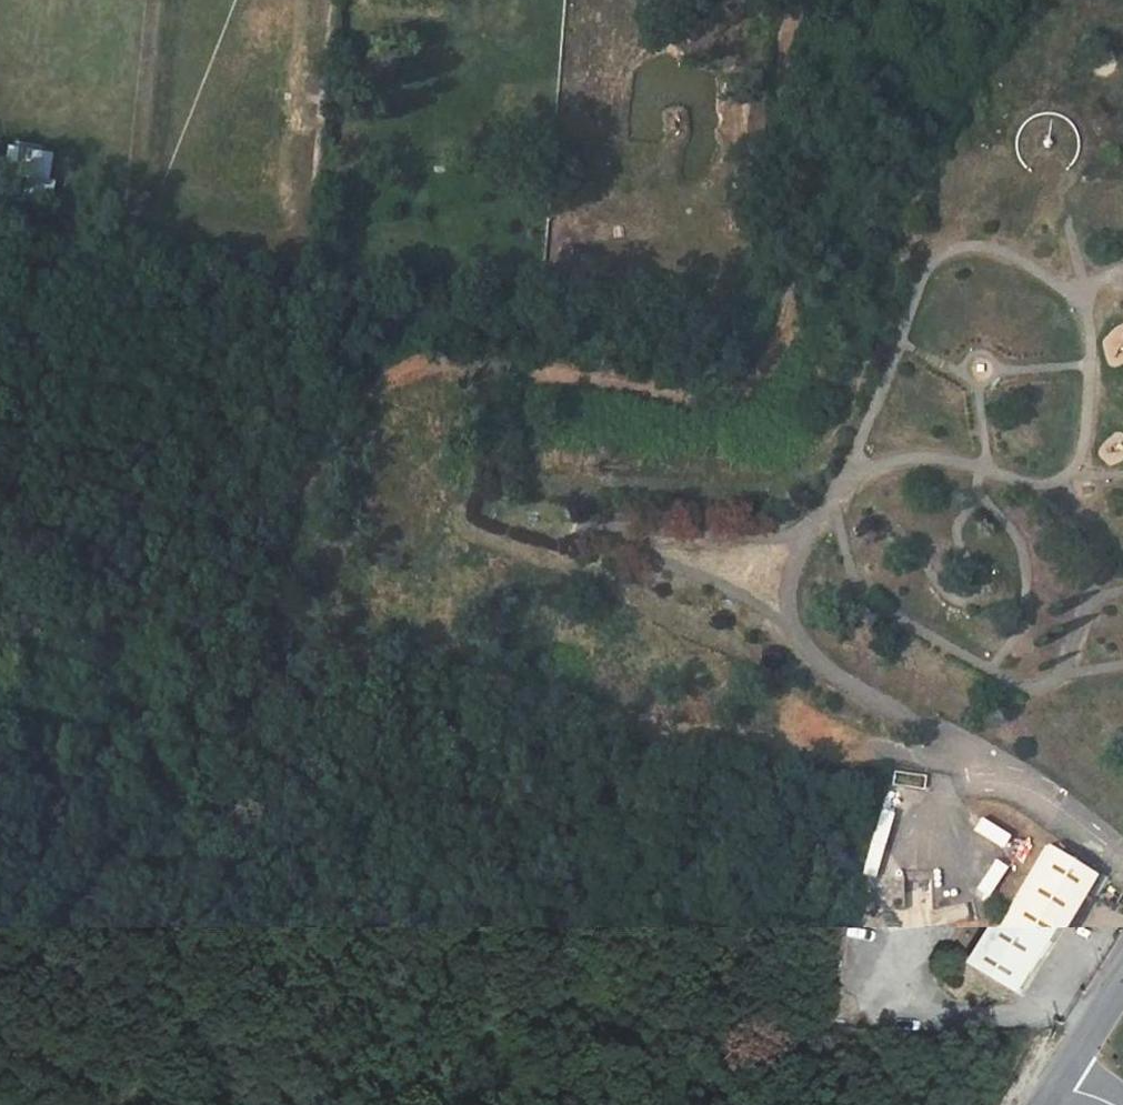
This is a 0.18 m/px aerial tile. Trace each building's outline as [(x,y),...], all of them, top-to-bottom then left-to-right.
[(874,619),(857,605),(849,613),(866,628),(874,619)] [(68,662),(73,633),(65,632),(60,660),(68,662)] [(973,831),(1006,848),(1013,834),(981,817),(973,831)] [(973,966),(1022,995),(1093,876),(1043,847),(973,966)]
